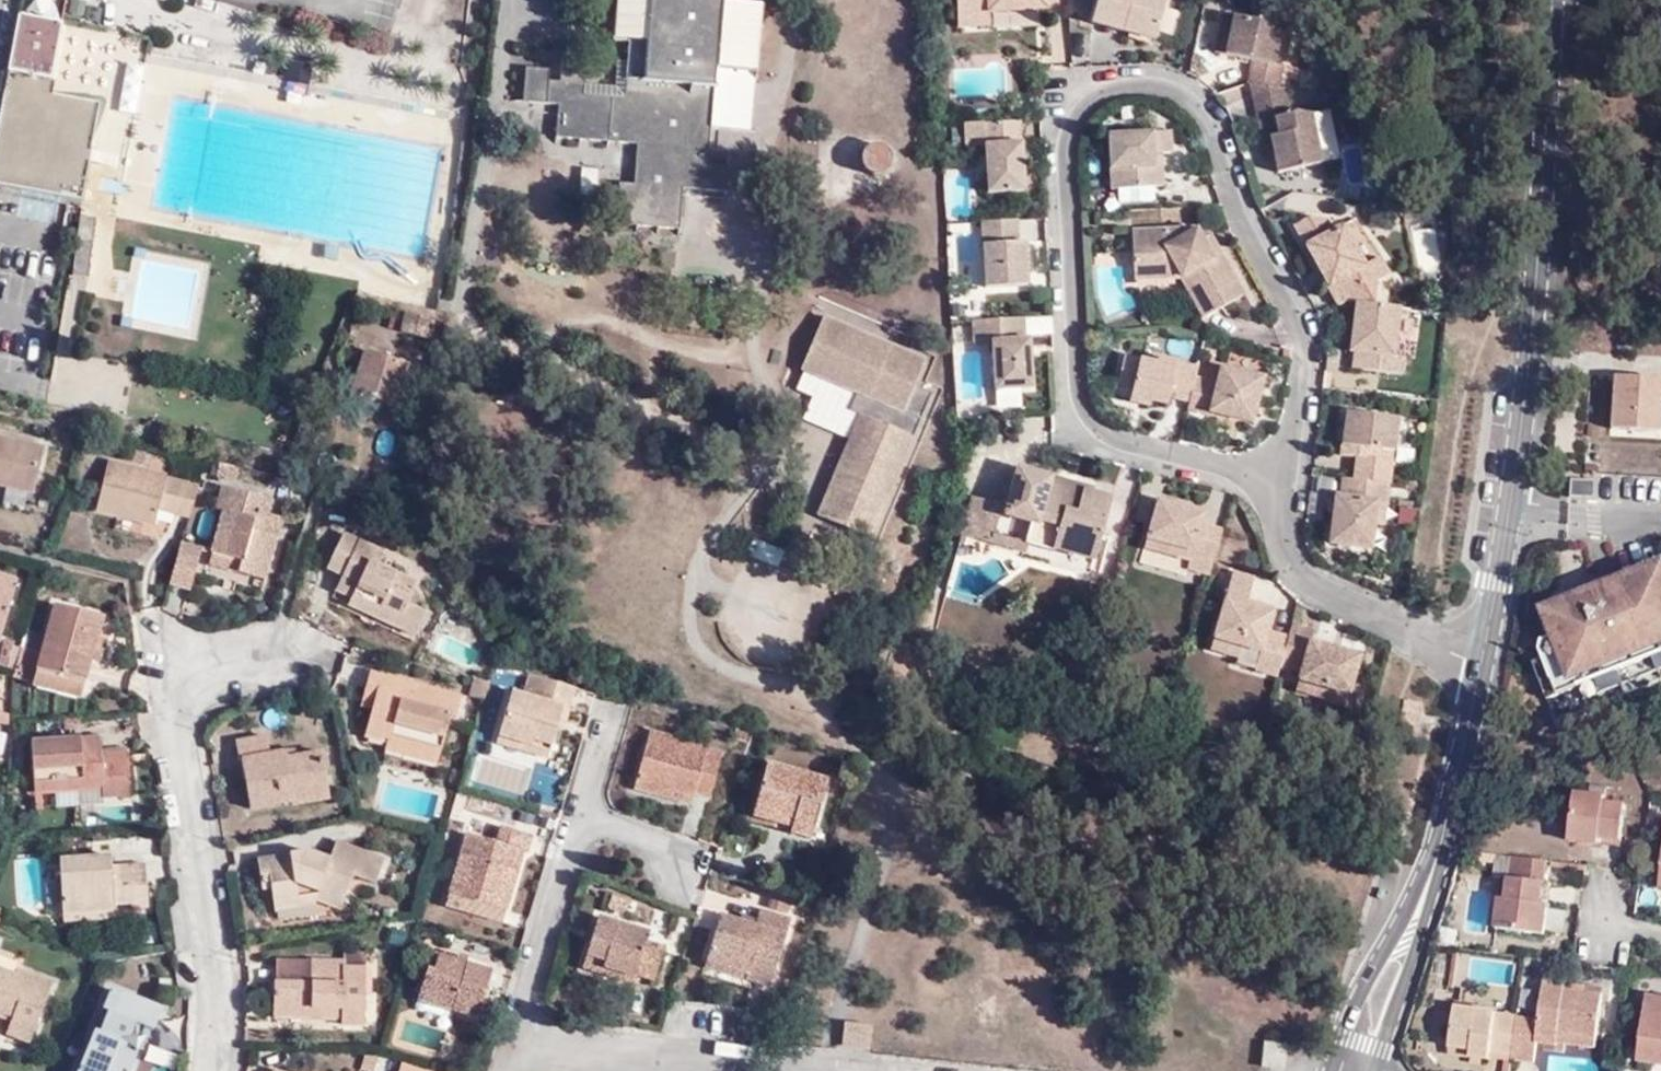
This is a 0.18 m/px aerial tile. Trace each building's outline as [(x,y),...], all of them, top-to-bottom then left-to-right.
[(758,3),(704,0),(699,0),(611,0),(608,44),(626,45),(622,98),(581,96),(583,68),(559,67),(558,82),(556,114),(555,137),(636,142),(635,172),(648,172),(647,183),(631,183),(617,181),(614,224),(679,227),(681,189),(674,188),(675,176),(706,177),(706,174),(725,175),(725,166),(707,165),(708,149),(707,149),(685,148),(686,128),(708,129),(711,71),(752,73),(753,73),(758,3)] [(956,24),(987,23),(987,11),(1047,9),(1046,0),(955,0),(956,24)] [(1166,0),(1096,0),(1090,21),(1156,40),(1166,0)] [(1247,83),(1279,87),(1286,65),(1277,64),(1285,24),(1222,14),(1213,52),(1251,61),(1247,83)] [(52,80),(60,27),(16,19),(0,119),(0,186),(87,200),(95,144),(103,111),(103,105),(100,101),(96,100),(56,95),(46,94),(48,79),(52,80)] [(532,112),(545,113),(546,81),(547,70),(525,69),(523,102),(532,102),(532,112)] [(748,132),(752,73),(711,71),(708,129),(748,132)] [(58,80),(52,80),(48,79),(46,94),(56,95),(58,80)] [(545,113),(556,114),(558,82),(546,81),(545,113)] [(1293,109),(1287,88),(1279,87),(1247,83),(1259,137),(1270,135),(1274,153),(1278,172),(1324,163),(1309,108),(1293,109)] [(1022,120),(966,123),(966,146),(987,145),(988,192),(1025,191),(1022,120)] [(685,148),(707,149),(708,129),(686,128),(685,148)] [(1151,150),(1161,150),(1171,151),(1171,128),(1107,130),(1108,190),(1162,187),(1162,169),(1150,170),(1151,150)] [(1263,154),(1274,153),(1270,135),(1259,137),(1263,154)] [(881,148),(877,147),(869,147),(863,151),(860,160),(862,168),(869,174),(877,176),(885,172),(888,167),(890,159),(887,153),(881,148)] [(1162,169),(1161,150),(1151,150),(1150,170),(1162,169)] [(631,172),(631,183),(647,183),(648,172),(635,172),(631,172)] [(724,192),(725,175),(706,174),(706,177),(675,176),(674,188),(681,189),(724,192)] [(101,218),(85,215),(81,241),(97,243),(101,218)] [(1293,226),(1337,306),(1345,301),(1353,302),(1376,305),(1375,285),(1391,272),(1380,256),(1364,266),(1342,224),(1330,228),(1324,218),(1310,218),(1293,226)] [(1017,220),(980,221),(982,287),(1026,286),(1023,242),(1019,242),(1017,220)] [(1163,231),(1166,279),(1180,278),(1202,317),(1242,296),(1219,255),(1213,259),(1202,240),(1196,230),(1163,231)] [(1134,279),(1166,279),(1163,231),(1132,232),(1134,279)] [(1213,259),(1219,255),(1209,236),(1202,240),(1213,259)] [(1394,355),(1399,308),(1376,305),(1353,302),(1347,355),(1354,357),(1350,370),(1400,379),(1406,357),(1394,355)] [(433,322),(407,315),(402,333),(428,341),(433,322)] [(820,515),(874,534),(929,386),(910,380),(920,354),(816,316),(797,368),(853,388),(846,408),(858,412),(820,515)] [(990,319),(991,344),(992,391),(1030,389),(1028,338),(1022,338),(1023,317),(990,319)] [(990,319),(971,320),(970,344),(991,344),(990,319)] [(1171,395),(1190,400),(1195,377),(1199,363),(1183,358),(1179,372),(1157,365),(1159,359),(1129,349),(1122,374),(1138,380),(1134,391),(1153,398),(1167,403),(1171,395)] [(1179,372),(1183,358),(1162,352),(1159,359),(1157,365),(1179,372)] [(410,368),(365,355),(349,402),(375,410),(378,401),(399,407),(410,368)] [(1190,400),(1187,409),(1237,421),(1241,407),(1260,411),(1269,375),(1222,364),(1217,382),(1195,377),(1190,400)] [(1119,384),(1134,391),(1138,380),(1122,374),(1119,384)] [(1152,406),(1153,398),(1134,391),(1130,400),(1152,406)] [(1241,407),(1237,421),(1257,426),(1260,411),(1241,407)] [(1345,407),(1343,427),(1351,429),(1353,408),(1345,407)] [(1386,483),(1389,483),(1392,456),(1377,454),(1380,434),(1395,436),(1397,414),(1353,408),(1351,429),(1343,427),(1339,455),(1355,456),(1353,478),(1386,483)] [(75,429),(58,425),(56,436),(72,439),(75,429)] [(0,431),(0,479),(33,487),(41,440),(0,431)] [(1377,454),(1392,456),(1395,436),(1380,434),(1377,454)] [(235,459),(216,455),(213,467),(231,472),(235,459)] [(186,511),(195,479),(105,456),(94,499),(151,516),(155,503),(160,487),(174,490),(169,506),(186,511)] [(1032,519),(1044,477),(1019,470),(1014,473),(1004,511),(1032,519)] [(1025,542),(1025,545),(1051,553),(1053,550),(1055,551),(1056,548),(1086,556),(1085,560),(1093,562),(1109,500),(1091,495),(1092,490),(1070,484),(1070,490),(1052,485),(1053,479),(1044,477),(1032,519),(1031,524),(1025,542)] [(1353,478),(1342,477),(1339,495),(1334,495),(1326,542),(1370,548),(1372,526),(1374,502),(1384,502),(1386,483),(1353,478)] [(254,501),(258,487),(221,478),(213,503),(220,505),(209,544),(235,552),(233,564),(262,572),(275,525),(266,524),(271,506),(267,504),(254,501)] [(1070,484),(1053,479),(1052,485),(1070,490),(1070,484)] [(160,487),(155,503),(169,506),(174,490),(160,487)] [(270,490),(258,487),(254,501),(267,504),(270,490)] [(961,536),(990,544),(993,535),(998,515),(999,510),(1001,504),(972,496),(961,536)] [(1374,502),(1372,526),(1382,525),(1384,502),(1374,502)] [(1209,576),(1221,532),(1202,527),(1206,516),(1156,503),(1146,547),(1191,561),(1187,569),(1209,576)] [(280,508),(271,506),(266,524),(275,525),(280,508)] [(1031,524),(1032,519),(1004,511),(999,510),(998,515),(1031,524)] [(347,602),(365,611),(369,602),(377,607),(373,615),(413,635),(424,613),(405,604),(415,583),(377,564),(384,551),(345,531),(326,567),(342,574),(357,581),(351,594),(347,602)] [(990,544),(1022,553),(1025,545),(1025,542),(993,535),(990,544)] [(179,536),(169,576),(189,582),(200,541),(179,536)] [(235,552),(209,544),(205,556),(233,564),(235,552)] [(1056,548),(1055,551),(1085,560),(1086,556),(1056,548)] [(1257,674),(1275,683),(1280,664),(1288,636),(1273,632),(1276,616),(1246,607),(1250,597),(1256,576),(1237,569),(1218,642),(1244,649),(1261,654),(1257,674)] [(336,587),(351,594),(357,581),(342,574),(336,587)] [(15,580),(0,576),(0,634),(15,580)] [(1246,607),(1276,616),(1278,607),(1250,597),(1246,607)] [(369,602),(365,611),(373,615),(377,607),(369,602)] [(35,670),(83,684),(101,617),(53,603),(35,670)] [(1315,636),(1290,628),(1288,636),(1280,664),(1305,671),(1303,680),(1352,693),(1360,657),(1313,644),(1315,636)] [(4,640),(0,655),(0,667),(7,668),(14,643),(4,640)] [(1241,663),(1244,649),(1218,642),(1213,655),(1241,663)] [(35,653),(19,648),(12,677),(27,682),(35,653)] [(78,699),(83,684),(35,670),(30,685),(78,699)] [(565,682),(523,671),(517,691),(509,689),(495,734),(528,744),(530,737),(548,742),(553,727),(565,682)] [(388,736),(438,750),(449,715),(454,717),(459,697),(369,672),(363,691),(376,695),(372,707),(366,730),(388,736)] [(483,700),(489,682),(474,676),(468,695),(483,700)] [(1349,704),(1352,693),(1303,680),(1300,691),(1349,704)] [(562,729),(574,685),(565,682),(553,727),(562,729)] [(376,695),(363,691),(360,704),(372,707),(376,695)] [(668,733),(649,729),(633,788),(661,796),(664,784),(690,792),(706,796),(720,751),(667,736),(668,733)] [(293,782),(326,775),(320,746),(287,753),(286,745),(270,748),(266,730),(232,738),(236,758),(241,757),(250,805),(296,794),(293,782)] [(528,744),(495,734),(493,742),(544,757),(548,742),(530,737),(528,744)] [(435,762),(438,750),(388,736),(384,748),(435,762)] [(72,787),(98,785),(99,796),(127,795),(124,758),(97,760),(96,749),(96,737),(28,742),(31,790),(72,787)] [(124,747),(96,749),(97,760),(124,758),(124,747)] [(827,778),(765,761),(752,806),(789,817),(785,830),(810,837),(827,778)] [(329,792),(326,775),(293,782),(296,794),(297,798),(329,792)] [(687,803),(690,792),(664,784),(661,796),(687,803)] [(98,785),(72,787),(76,802),(78,827),(101,825),(99,796),(98,785)] [(1607,793),(1573,790),(1567,837),(1621,843),(1626,802),(1606,799),(1607,793)] [(789,817),(752,806),(748,819),(785,830),(789,817)] [(446,890),(504,907),(521,850),(525,851),(530,833),(497,823),(493,839),(463,831),(446,890)] [(309,848),(308,848),(303,860),(290,861),(288,851),(255,856),(260,886),(270,885),(272,899),(295,896),(315,903),(315,898),(339,907),(353,873),(373,880),(382,854),(334,838),(328,855),(309,848)] [(303,860),(308,848),(288,851),(290,861),(303,860)] [(1546,859),(1510,855),(1506,896),(1500,895),(1497,926),(1544,932),(1545,928),(1545,927),(1547,901),(1542,901),(1546,859)] [(109,856),(99,857),(101,868),(111,867),(109,856)] [(101,868),(99,857),(59,862),(66,917),(116,911),(115,905),(133,903),(134,908),(150,906),(143,862),(111,867),(101,868)] [(790,896),(769,889),(765,906),(785,913),(790,896)] [(500,920),(504,907),(446,890),(442,904),(500,920)] [(625,898),(608,893),(603,908),(620,913),(625,898)] [(315,904),(315,903),(295,896),(272,899),(273,910),(315,904)] [(1566,909),(1547,907),(1545,927),(1564,929),(1566,909)] [(788,916),(757,908),(753,922),(719,913),(708,953),(747,964),(744,976),(769,983),(788,916)] [(116,911),(66,917),(67,925),(118,920),(116,911)] [(596,914),(583,955),(601,960),(600,966),(632,976),(632,973),(651,979),(659,950),(642,944),(646,929),(596,914)] [(488,967),(438,952),(433,968),(425,966),(417,991),(451,1001),(448,1009),(473,1016),(488,967)] [(747,964),(708,953),(704,966),(744,976),(747,964)] [(580,967),(630,982),(632,976),(600,966),(601,960),(583,955),(580,967)] [(277,975),(275,1004),(323,1007),(322,1015),(339,1016),(339,1024),(364,1025),(367,970),(346,968),(347,960),(315,957),(312,978),(277,975)] [(10,1021),(4,1035),(29,1046),(51,986),(18,971),(15,978),(0,972),(0,1016),(10,1021)] [(1509,1054),(1508,1060),(1538,1064),(1540,1042),(1599,1051),(1605,994),(1587,991),(1584,983),(1545,980),(1541,1015),(1514,1013),(1513,1026),(1509,1054)] [(142,1021),(153,1026),(160,1005),(108,984),(100,1006),(106,1008),(98,1029),(92,1028),(76,1069),(81,1070),(126,1070),(134,1049),(131,1048),(122,1044),(132,1017),(142,1021)] [(451,1001),(417,991),(415,998),(448,1009),(451,1001)] [(1648,994),(1643,1052),(1649,1053),(1647,1062),(1660,1065),(1660,995),(1648,994)] [(323,1007),(275,1004),(274,1012),(322,1015),(323,1007)] [(1454,1005),(1448,1045),(1471,1048),(1470,1055),(1472,1055),(1482,1056),(1490,1057),(1491,1051),(1509,1054),(1513,1026),(1514,1013),(1454,1005)] [(131,1048),(142,1021),(132,1017),(122,1044),(131,1048)] [(1288,1046),(1270,1045),(1268,1065),(1285,1068),(1288,1046)] [(1471,1048),(1448,1045),(1448,1052),(1470,1055),(1471,1048)] [(1491,1051),(1490,1057),(1508,1060),(1509,1054),(1491,1051)] [(1480,1063),(1482,1056),(1472,1055),(1471,1062),(1480,1063)]
